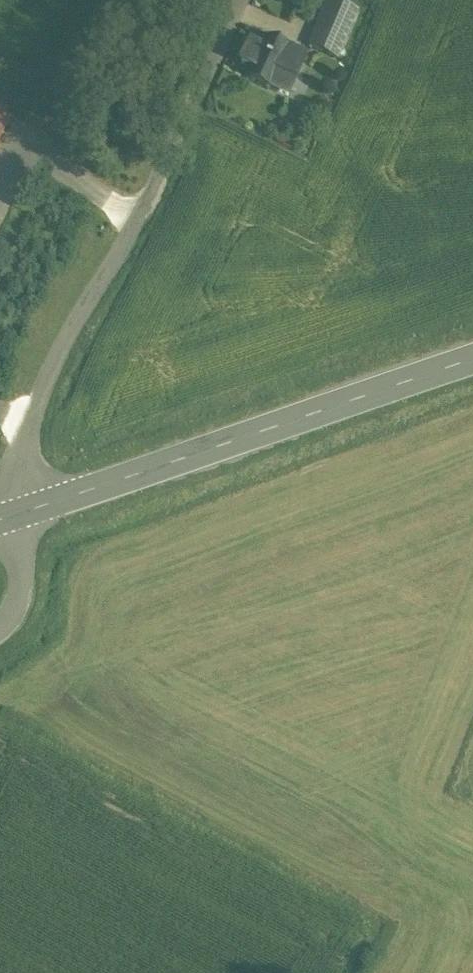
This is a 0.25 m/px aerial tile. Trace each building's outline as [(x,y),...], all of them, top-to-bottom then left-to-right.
[(356,14),(330,3),(311,47),(337,58),(356,14)] [(304,62),(262,43),(245,79),(280,95),(287,79),(294,82),(304,62)]
